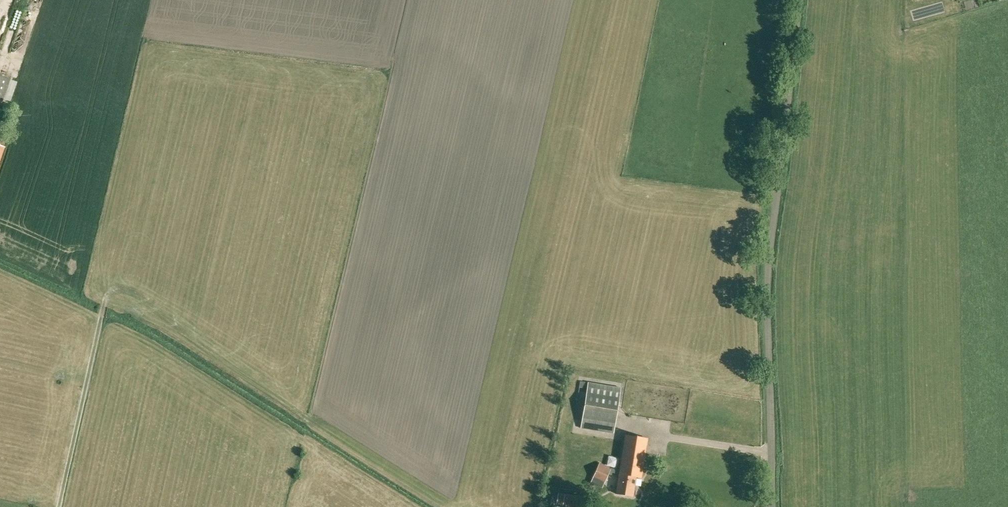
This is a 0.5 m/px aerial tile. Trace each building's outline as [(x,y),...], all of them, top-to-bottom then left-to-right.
[(0,76),(0,108),(10,79),(0,76)] [(620,388),(588,382),(581,428),(613,433),(620,388)] [(619,474),(616,494),(633,497),(634,496),(635,495),(636,491),(634,490),(636,477),(642,478),(648,439),(625,435),(620,470),(619,474)] [(594,478),(605,482),(608,474),(611,475),(612,472),(619,474),(620,470),(611,468),(611,467),(600,462),(594,478)] [(559,494),(557,504),(570,506),(582,506),(584,498),(559,494)]
